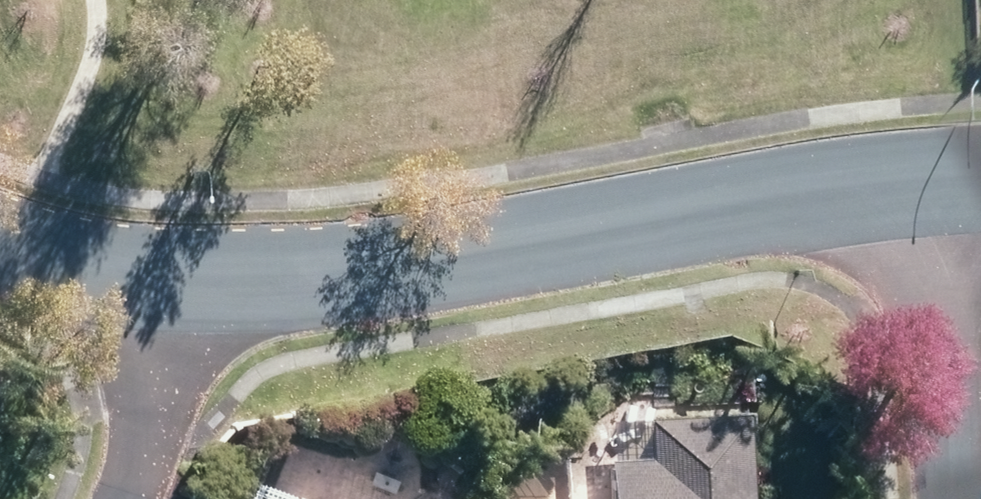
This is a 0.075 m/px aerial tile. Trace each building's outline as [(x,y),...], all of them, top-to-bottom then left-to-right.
[(748,421),(640,420),(640,462),(597,461),(596,498),(747,498),(748,421)]
